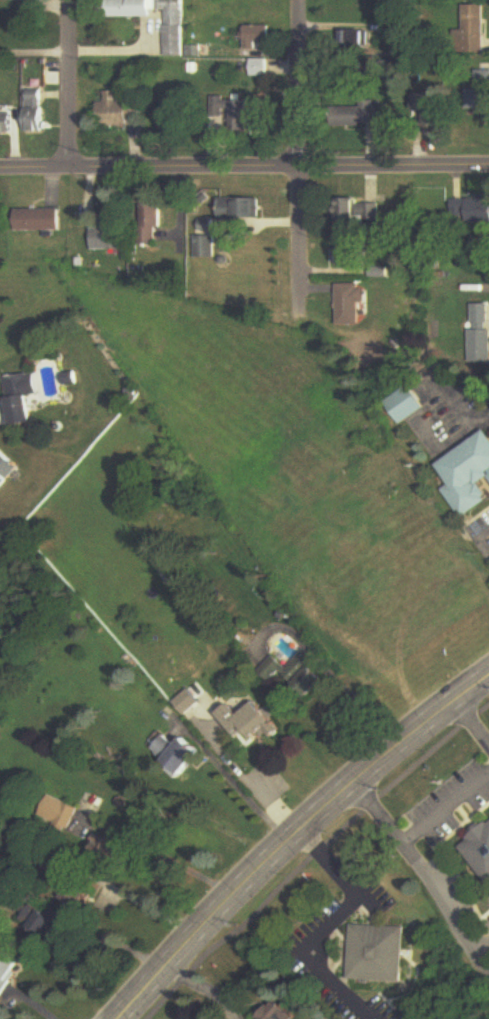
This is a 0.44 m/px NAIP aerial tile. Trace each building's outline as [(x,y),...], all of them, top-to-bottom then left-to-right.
[(152,0),(110,0),(110,18),(152,18),(152,0)] [(184,0),(156,0),(156,11),(165,11),(164,58),(183,59),(184,0)] [(467,55),(488,55),(488,7),(467,7),(467,55)] [(272,27),(245,27),(245,51),(258,51),(258,45),(272,45),(272,27)] [(370,53),(370,32),(342,32),(342,53),(370,53)] [(269,60),(250,60),(250,79),(269,79),(269,60)] [(27,132),(47,132),(47,91),(27,91),(27,132)] [(488,113),(488,91),(470,91),(470,113),(488,113)] [(99,104),(99,128),(145,128),(145,103),(129,103),(129,93),(107,93),(107,104),(99,104)] [(445,95),(421,95),(421,131),(445,131),(445,95)] [(226,99),(212,99),(212,132),(226,132),(226,99)] [(249,101),(233,102),(233,134),(249,133),(249,101)] [(253,101),(253,135),(270,135),(270,101),(253,101)] [(363,108),(333,108),(333,127),(380,127),(380,101),(363,101),(363,108)] [(0,114),(0,134),(16,134),(16,114),(0,114)] [(261,219),(261,199),(220,199),(220,219),(261,219)] [(453,199),(453,223),(488,223),(488,199),(453,199)] [(165,229),(165,201),(143,201),(143,244),(157,244),(157,229),(165,229)] [(380,201),(342,201),(342,226),(380,226),(380,201)] [(64,210),(19,210),(19,232),(64,232),(64,210)] [(197,259),(217,259),(217,221),(197,221),(197,259)] [(125,228),(94,228),(94,250),(125,250),(125,228)] [(332,266),(363,266),(363,247),(332,247),(332,266)] [(361,325),(361,284),(338,284),(338,325),(361,325)] [(471,305),(471,364),(488,364),(488,305),(471,305)] [(40,373),(8,378),(15,428),(38,424),(34,397),(43,395),(40,373)] [(68,386),(80,383),(78,373),(66,376),(68,386)] [(424,409),(409,385),(384,402),(400,425),(424,409)] [(439,466),(452,486),(444,490),(463,519),(488,502),(488,496),(483,486),(488,482),(488,434),(439,466)] [(24,470),(3,452),(0,455),(0,496),(24,470)] [(277,657),(264,675),(277,685),(284,676),(317,701),(334,679),(304,656),(294,670),(277,657)] [(242,736),(250,729),(262,741),(272,732),(278,739),(287,731),(262,704),(248,717),(237,705),(225,717),(242,736)] [(191,778),(211,752),(190,736),(182,746),(169,736),(157,752),(191,778)] [(71,831),(82,810),(53,796),(42,816),(71,831)] [(488,826),(461,847),(465,856),(478,872),(468,879),(484,916),(485,915),(488,912),(488,825),(488,826)] [(86,910),(95,895),(87,890),(78,905),(86,910)] [(55,941),(66,918),(48,908),(36,931),(55,941)] [(407,983),(408,928),(352,927),(351,982),(407,983)] [(27,962),(6,948),(0,958),(0,993),(5,996),(27,962)] [(300,1014),(282,998),(264,1018),(295,1018),(300,1014)]
